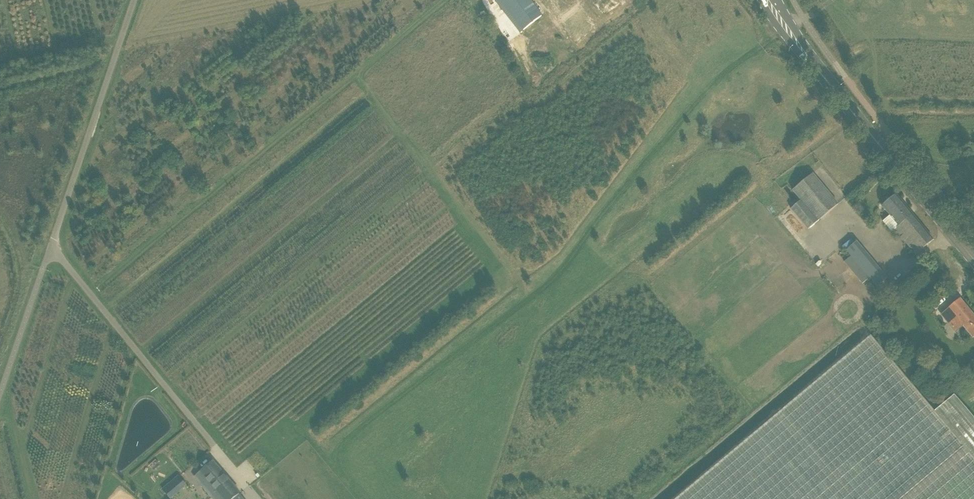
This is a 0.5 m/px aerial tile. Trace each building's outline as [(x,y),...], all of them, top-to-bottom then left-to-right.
[(532,23),(541,16),(529,0),(500,0),(524,30),(532,23)] [(625,0),(604,0),(612,12),(626,2),(625,0)] [(838,204),(812,174),(792,191),(800,201),(791,209),(808,229),(818,221),(838,204)] [(916,255),(933,240),(896,195),(882,206),(890,215),(883,221),(892,232),(895,229),(916,255)] [(887,278),(856,242),(845,251),(851,257),(844,263),(862,284),(869,279),(876,287),(887,278)] [(963,326),(973,337),(973,336),(973,317),(960,299),(940,315),(955,333),(963,326)] [(954,395),(934,411),(871,335),(676,498),(973,498),(973,419),(954,395)] [(200,473),(206,481),(201,484),(213,498),(243,498),(213,462),(200,473)] [(173,498),(188,483),(179,474),(163,489),(173,498)]
